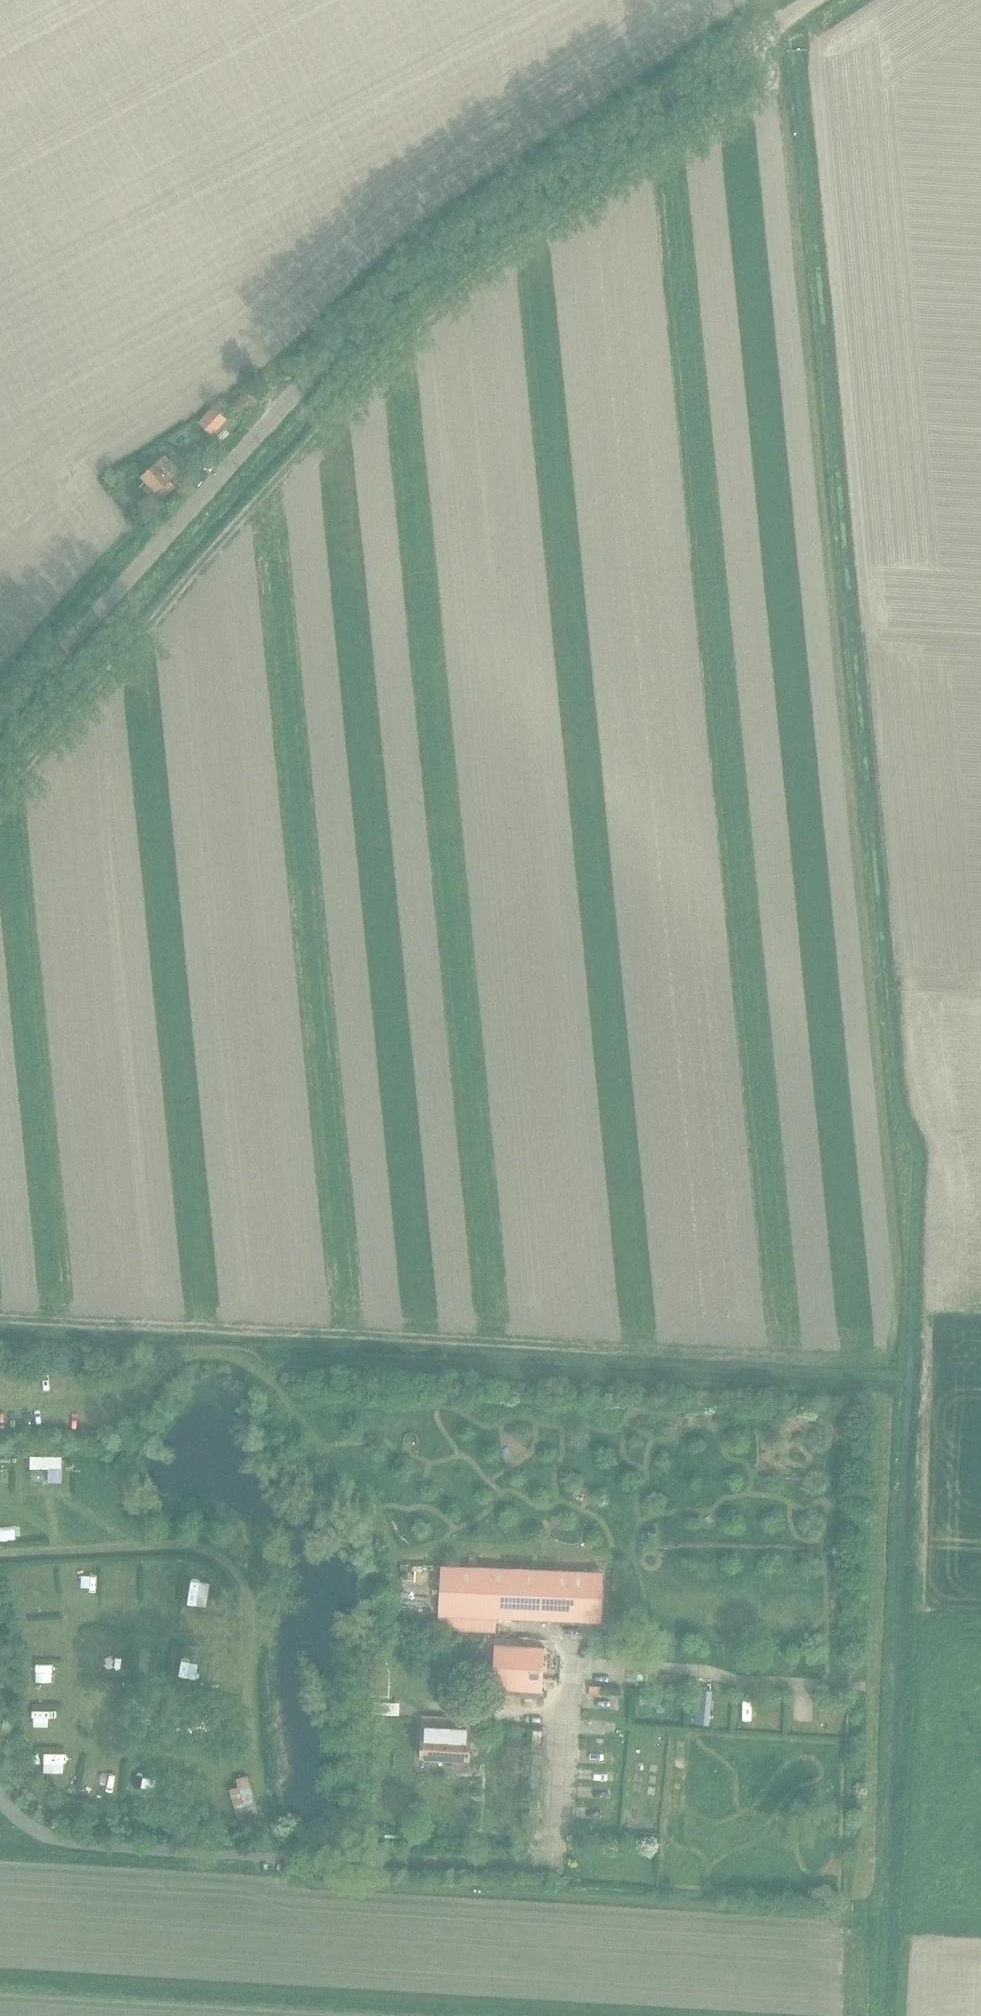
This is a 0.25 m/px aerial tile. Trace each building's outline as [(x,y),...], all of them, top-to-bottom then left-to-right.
[(169,458),(160,466),(159,465),(157,465),(155,464),(153,465),(151,465),(150,466),(148,467),(147,468),(146,470),(145,471),(144,473),(144,475),(144,477),(144,478),(145,480),(155,491),(179,470),(169,458)] [(601,1572),(440,1565),(438,1614),(599,1621),(601,1572)] [(437,1630),(438,1614),(402,1612),(401,1629),(437,1630)] [(451,1657),(452,1640),(429,1639),(428,1655),(451,1657)] [(541,1691),(544,1647),(494,1644),(491,1688),(541,1691)] [(467,1759),(470,1717),(422,1715),(420,1757),(467,1759)]
